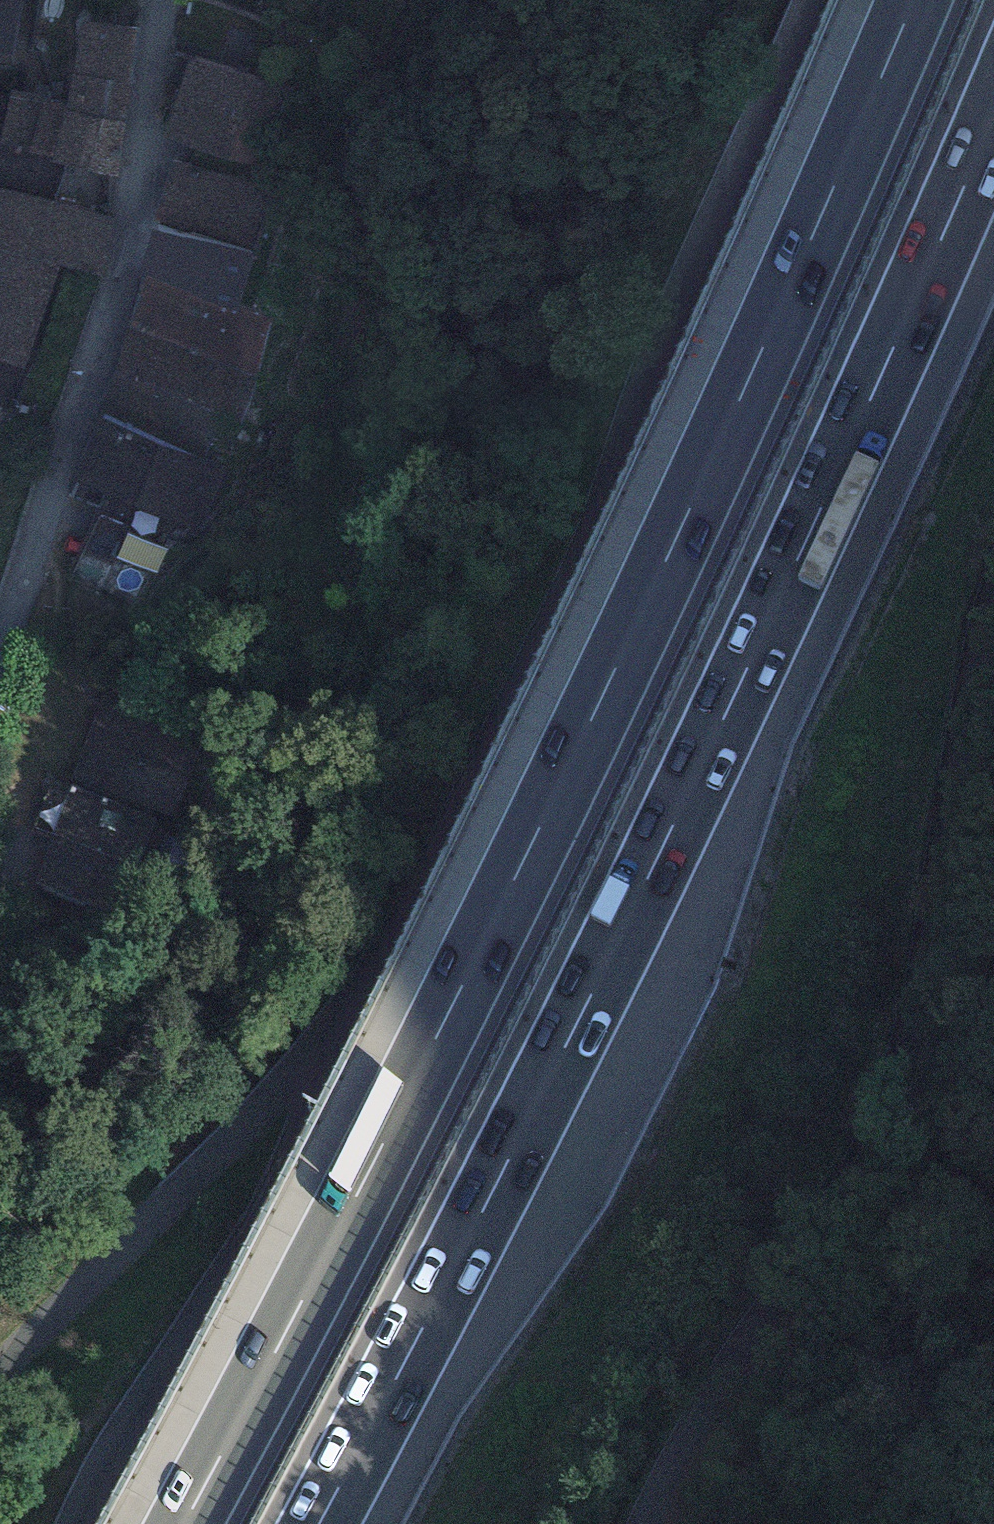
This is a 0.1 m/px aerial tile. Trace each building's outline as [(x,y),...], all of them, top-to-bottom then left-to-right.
[(143,30),(80,20),(72,74),(134,83),(143,30)] [(282,86),(190,55),(162,138),(254,169),(282,86)] [(128,122),(134,83),(72,74),(68,100),(66,113),(124,122),(128,122)] [(10,90),(8,98),(0,147),(0,151),(53,160),(61,112),(66,113),(68,100),(10,90)] [(8,98),(0,97),(0,147),(8,98)] [(115,175),(124,122),(66,113),(61,112),(53,160),(52,166),(104,174),(115,175)] [(104,174),(52,166),(53,160),(0,151),(0,188),(98,210),(104,174)] [(273,189),(172,158),(153,223),(253,255),(273,189)] [(98,210),(0,188),(0,364),(24,370),(62,264),(101,273),(114,217),(98,210)] [(237,307),(253,255),(153,223),(136,276),(144,278),(237,307)] [(272,318),(237,307),(144,278),(128,327),(258,370),(272,318)] [(241,422),(258,370),(128,327),(111,378),(241,422)] [(111,378),(99,416),(227,463),(241,422),(111,378)] [(200,535),(227,463),(99,416),(72,488),(200,535)] [(178,827),(196,785),(83,738),(66,779),(154,817),(178,827)] [(134,865),(154,817),(66,779),(55,775),(34,823),(134,865)] [(112,917),(134,865),(34,823),(12,875),(112,917)]
